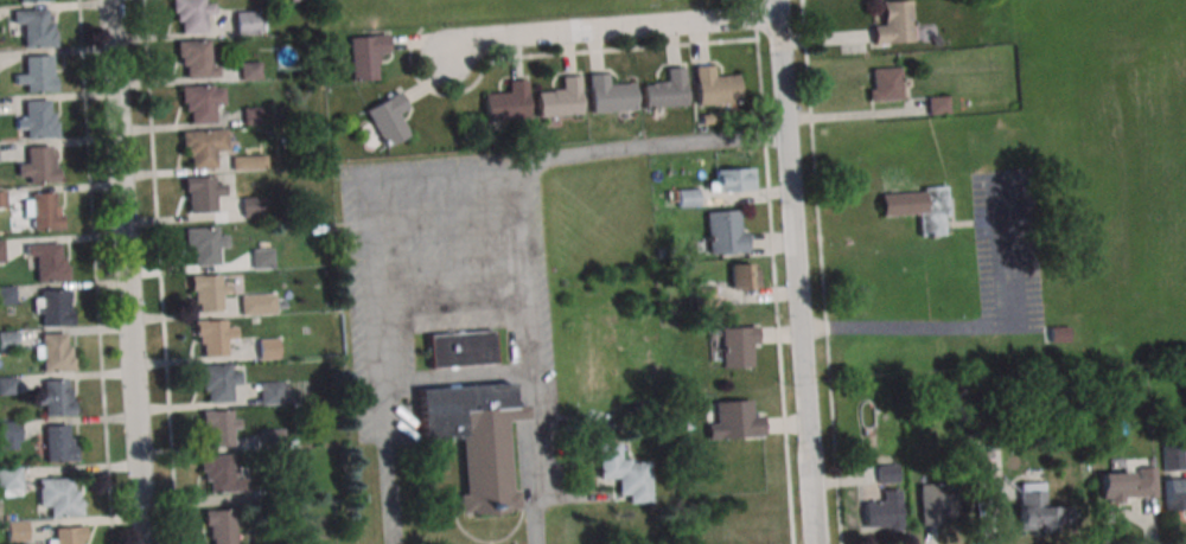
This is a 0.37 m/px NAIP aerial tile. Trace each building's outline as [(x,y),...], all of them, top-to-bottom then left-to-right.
[(206,32),(206,18),(215,17),(215,2),(204,2),(204,0),(172,0),(172,13),(176,13),(176,20),(180,21),(180,33),(206,32)] [(911,0),(882,1),(884,23),(873,23),(873,41),(912,41),(911,0)] [(52,46),(52,9),(9,9),(9,23),(24,23),(24,46),(52,46)] [(263,33),(263,11),(235,11),(235,33),(263,33)] [(351,79),(376,78),(375,55),(387,55),(385,34),(349,37),(351,79)] [(186,77),(219,76),(218,65),(212,65),(211,37),(177,38),(177,56),(180,56),(180,65),(186,64),(186,77)] [(13,84),(27,84),(27,90),(56,90),(55,56),(26,56),(27,73),(13,75),(13,84)] [(240,79),(260,79),(260,62),(240,62),(240,79)] [(738,75),(714,76),(714,65),(695,66),(696,104),(739,102),(738,75)] [(643,83),(644,107),(686,104),(683,66),(665,68),(667,81),(643,83)] [(874,71),(875,90),(867,90),(867,101),(900,98),(899,70),(874,71)] [(589,73),(592,111),(635,109),(633,83),(610,84),(608,72),(589,73)] [(537,90),(537,115),(581,114),(580,76),(561,76),(561,90),(537,90)] [(527,119),(527,78),(508,79),(508,92),(484,92),(485,120),(527,119)] [(190,122),(212,122),(212,105),(223,105),(223,85),(180,85),(180,111),(190,111),(190,122)] [(363,109),(383,147),(408,135),(398,114),(407,109),(398,91),(363,109)] [(950,113),(949,96),(927,97),(929,115),(950,113)] [(25,137),(57,137),(57,111),(47,111),(47,100),(25,100),(25,114),(15,114),(15,128),(25,128),(25,137)] [(242,108),(243,126),(262,124),(262,107),(242,108)] [(702,115),(702,123),(713,123),(712,115),(702,115)] [(225,129),(181,129),(181,155),(191,155),(191,167),(213,167),(213,152),(225,152),(225,129)] [(15,177),(28,177),(28,181),(57,181),(57,145),(27,145),(27,160),(15,160),(15,177)] [(266,169),(266,154),(232,154),(232,169),(266,169)] [(714,180),(707,180),(707,191),(753,191),(753,168),(714,168),(714,180)] [(185,175),(185,212),(213,212),(213,198),(222,198),(222,175),(185,175)] [(881,194),(923,191),(923,187),(946,186),(949,215),(944,216),(945,233),(919,235),(918,213),(882,216),(881,194)] [(699,205),(696,187),(676,190),(678,207),(699,205)] [(60,228),(59,192),(24,194),(25,219),(31,218),(31,229),(60,228)] [(262,197),(242,197),(242,216),(262,216),(262,197)] [(739,209),(706,211),(708,252),(747,250),(746,232),(740,232),(739,209)] [(219,267),(219,250),(225,251),(227,235),(218,233),(216,226),(185,226),(185,243),(189,243),(187,252),(195,252),(195,265),(219,267)] [(66,243),(25,243),(25,257),(36,257),(36,281),(66,280),(66,243)] [(253,268),(269,268),(269,249),(253,249),(253,268)] [(757,263),(731,263),(731,288),(757,288),(757,263)] [(227,311),(225,274),(191,274),(191,290),(195,290),(195,303),(198,303),(198,311),(227,311)] [(14,303),(14,284),(0,284),(0,303),(14,303)] [(42,289),(42,296),(34,296),(34,314),(42,314),(42,325),(71,325),(71,289),(42,289)] [(240,313),(274,313),(274,294),(240,294),(240,313)] [(235,318),(195,318),(195,335),(199,335),(199,344),(203,344),(203,356),(225,356),(225,341),(235,343),(235,318)] [(759,326),(721,326),(722,365),(753,365),(753,345),(759,345),(759,326)] [(1050,341),(1050,327),(1070,326),(1071,341),(1050,341)] [(429,367),(428,334),(492,329),(495,363),(429,367)] [(0,331),(0,351),(14,351),(14,331),(0,331)] [(36,333),(36,370),(71,370),(71,346),(66,346),(66,333),(36,333)] [(259,358),(279,358),(278,337),(257,338),(259,358)] [(198,390),(205,390),(205,402),(230,402),(230,386),(238,386),(238,364),(198,364),(198,390)] [(0,376),(0,393),(14,393),(14,376),(0,376)] [(34,404),(44,404),(44,415),(72,415),(72,379),(44,380),(44,389),(34,389),(34,404)] [(259,382),(259,404),(281,404),(281,382),(259,382)] [(417,389),(511,384),(512,405),(528,404),(528,418),(506,420),(510,491),(517,491),(518,510),(458,513),(457,493),(464,493),(460,436),(421,439),(417,389)] [(707,421),(707,439),(764,435),(763,411),(751,411),(750,399),(715,401),(716,420),(707,421)] [(236,410),(202,410),(202,444),(236,444),(236,410)] [(19,448),(19,420),(0,420),(0,448),(19,448)] [(70,431),(70,425),(44,425),(44,461),(75,461),(75,431),(70,431)] [(266,444),(281,444),(281,430),(266,430),(266,444)] [(651,501),(629,503),(629,493),(618,494),(618,478),(599,479),(598,444),(619,443),(620,459),(630,457),(631,462),(649,461),(651,501)] [(1184,444),(1160,444),(1160,469),(1184,469),(1184,444)] [(200,454),(202,481),(209,481),(209,493),(248,491),(247,478),(234,478),(232,453),(200,454)] [(897,466),(878,466),(878,481),(897,481),(897,466)] [(18,493),(18,467),(0,467),(0,494),(18,493)] [(1097,471),(1098,499),(1154,498),(1153,469),(1097,471)] [(38,505),(49,505),(49,516),(79,516),(79,478),(38,478),(38,505)] [(1163,478),(1163,511),(1185,511),(1185,505),(1185,478),(1163,478)] [(1018,530),(1066,530),(1066,507),(1042,507),(1042,482),(1018,482),(1018,530)] [(945,514),(957,514),(957,484),(918,484),(918,523),(945,523),(945,514)] [(863,525),(898,525),(898,491),(881,491),(881,500),(863,500),(863,525)] [(235,508),(208,510),(208,543),(236,543),(235,508)] [(7,540),(26,540),(26,520),(7,520),(7,540)] [(52,538),(49,538),(49,543),(84,543),(84,526),(52,526),(52,538)]
